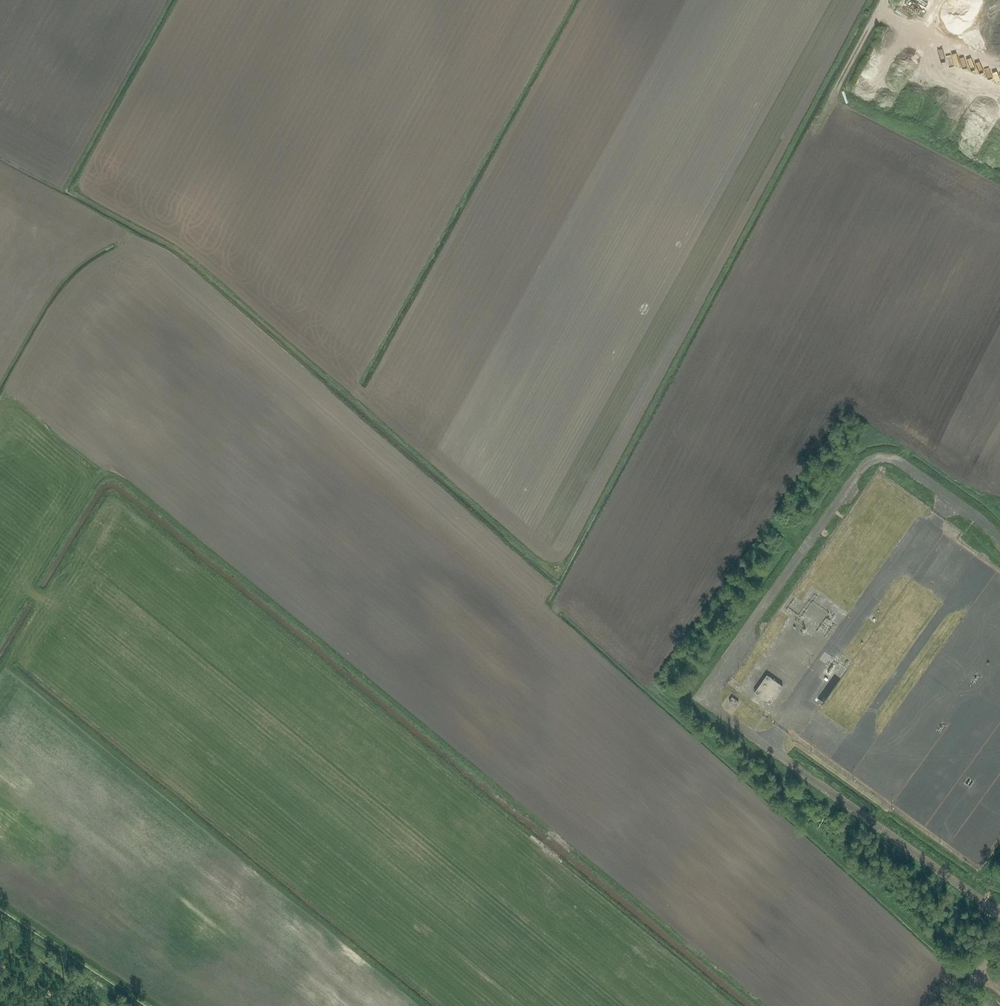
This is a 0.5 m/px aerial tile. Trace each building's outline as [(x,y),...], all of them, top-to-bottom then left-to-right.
[(892,65),(889,75),(900,78),(903,67),(892,65)] [(783,687),(767,676),(755,694),(770,705),(783,687)] [(832,691),(826,687),(820,697),(827,701),(832,691)] [(732,698),(729,702),(736,706),(738,703),(732,698)]
